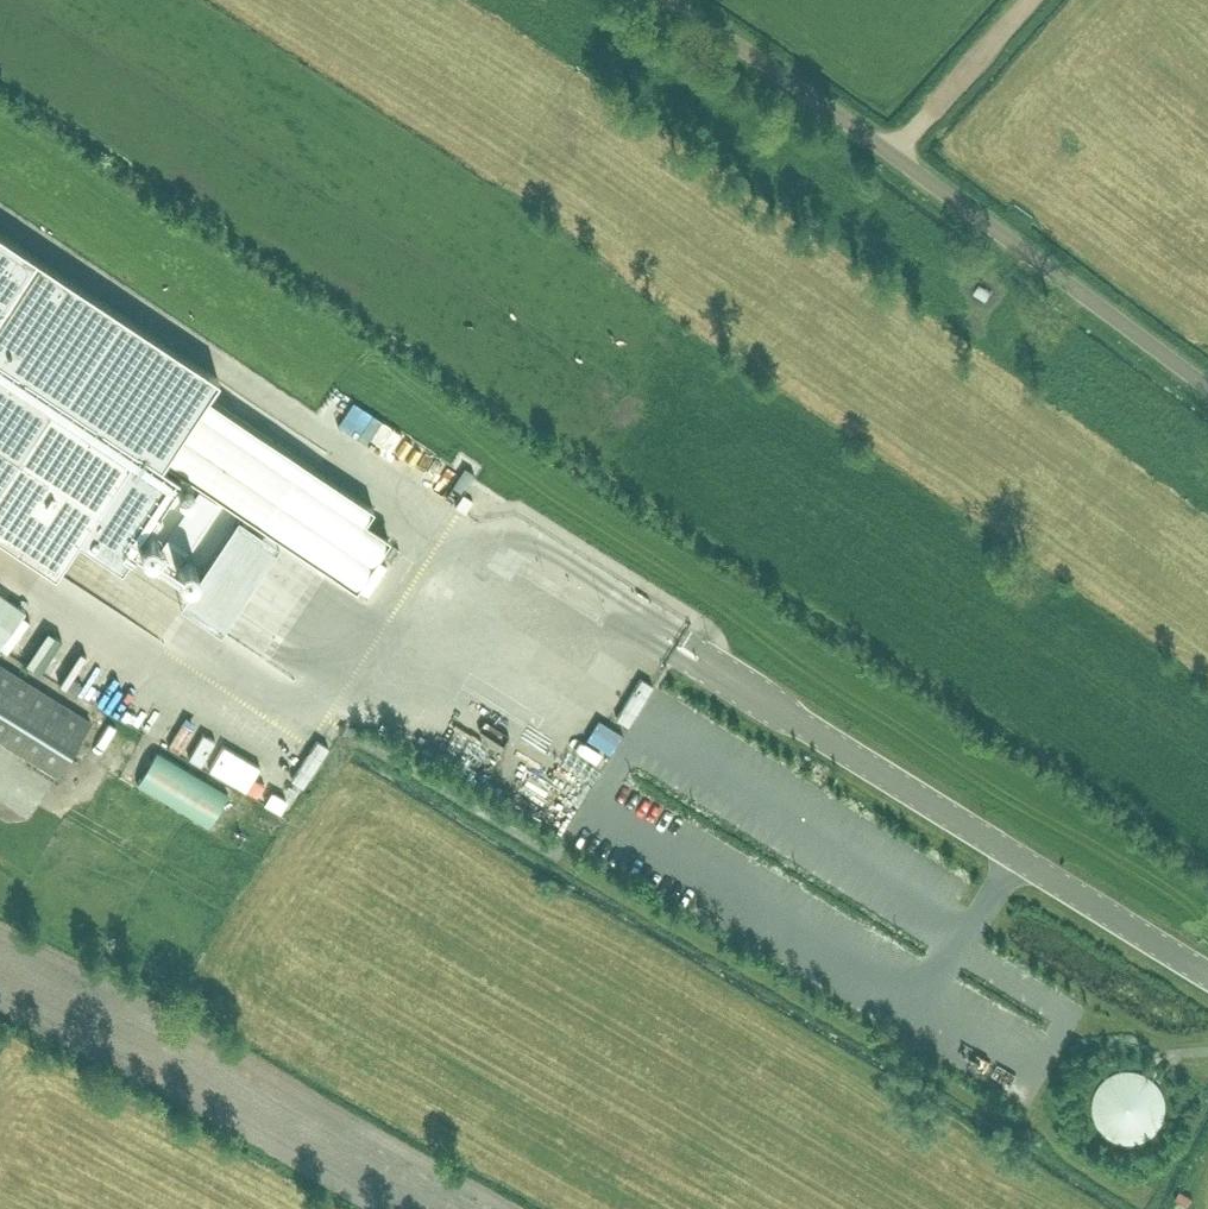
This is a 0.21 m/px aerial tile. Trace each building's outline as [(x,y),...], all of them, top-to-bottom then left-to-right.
[(53,573),(76,538),(120,564),(182,470),(354,587),(387,537),(362,520),(372,507),(204,395),(217,377),(0,232),(0,538),(53,573)] [(25,610),(0,593),(0,644),(25,610)] [(56,775),(90,721),(0,665),(0,739),(56,775)] [(228,793),(154,751),(135,784),(209,826),(228,793)] [(1095,1093),(1093,1100),(1094,1113),(1097,1121),(1100,1126),(1104,1131),(1111,1137),(1118,1140),(1126,1142),(1135,1141),(1140,1140),(1146,1138),(1149,1136),(1154,1133),(1158,1129),(1161,1124),(1164,1118),(1166,1110),(1166,1101),(1165,1095),(1163,1089),(1159,1084),(1155,1079),(1151,1075),(1145,1072),(1139,1070),(1134,1069),(1126,1069),(1120,1070),(1115,1072),(1110,1075),(1106,1077),(1102,1082),(1098,1087),(1095,1093)]
